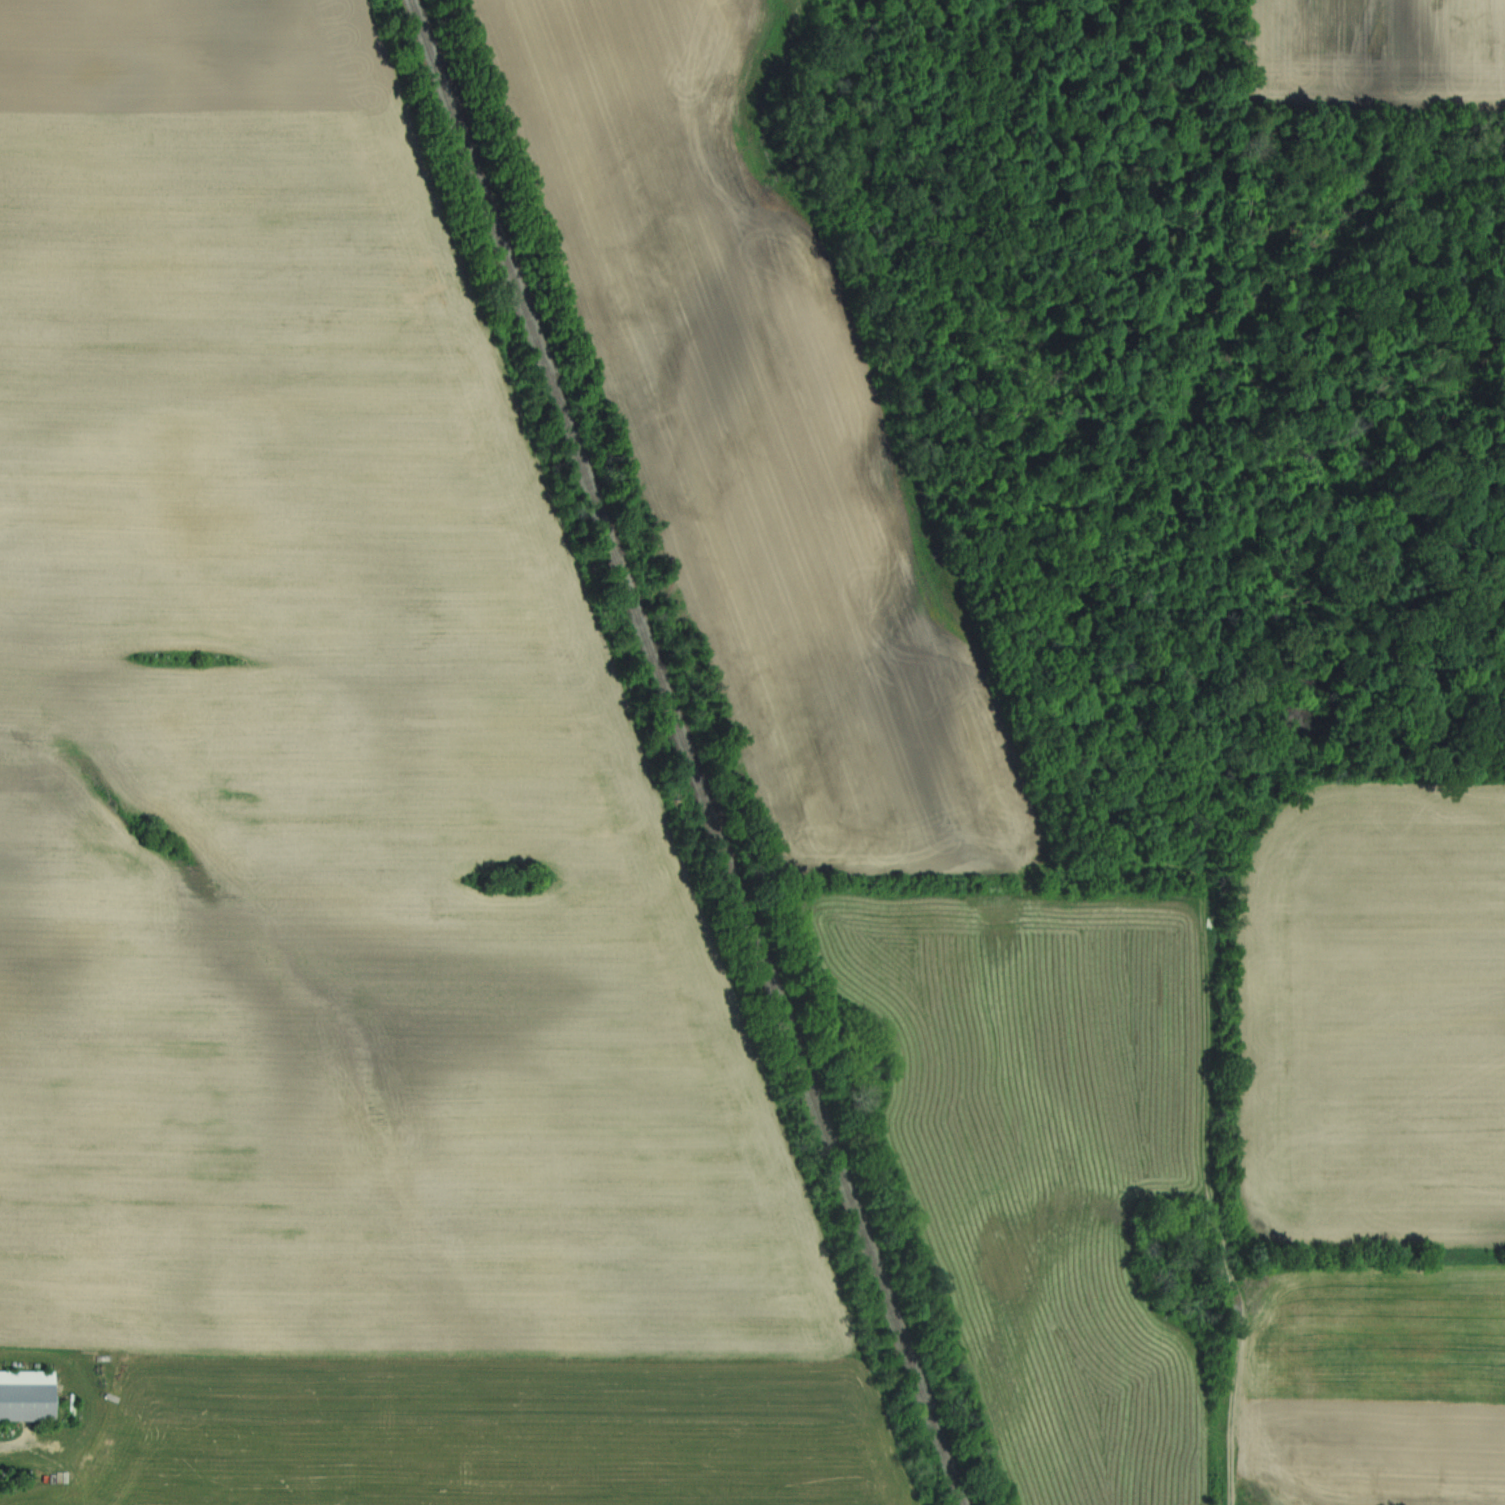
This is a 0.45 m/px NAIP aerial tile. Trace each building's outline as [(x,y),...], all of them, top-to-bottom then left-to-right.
[(56,1420),(0,1420),(0,1369),(56,1369),(56,1420)]
